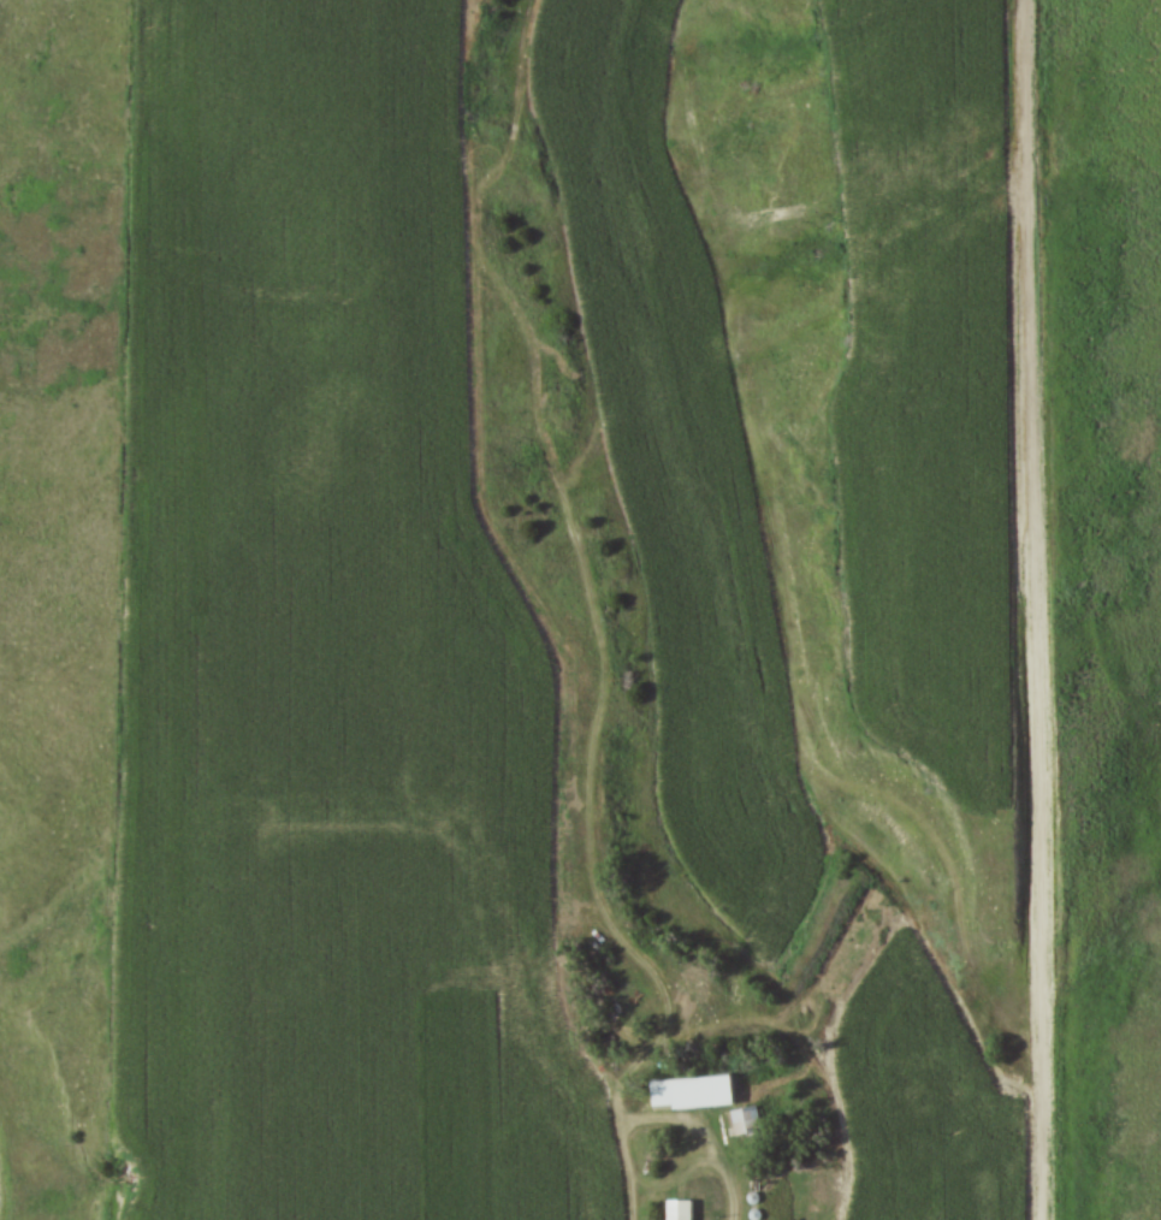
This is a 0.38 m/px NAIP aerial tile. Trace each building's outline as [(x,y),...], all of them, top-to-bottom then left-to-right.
[(740,1109),(739,1079),(650,1082),(651,1111),(740,1109)] [(731,1114),(735,1139),(764,1134),(759,1109),(731,1114)]
